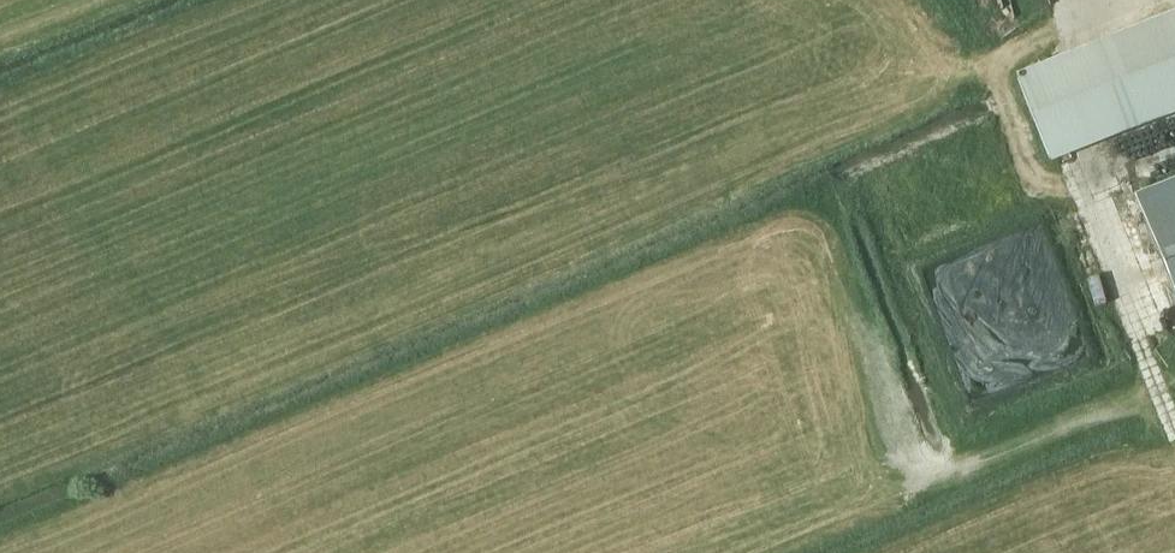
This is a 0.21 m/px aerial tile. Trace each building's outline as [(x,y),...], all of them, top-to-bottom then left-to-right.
[(1018,79),(1051,162),(1174,113),(1174,16),(1018,79)] [(1174,291),(1174,186),(1139,201),(1174,291)]
